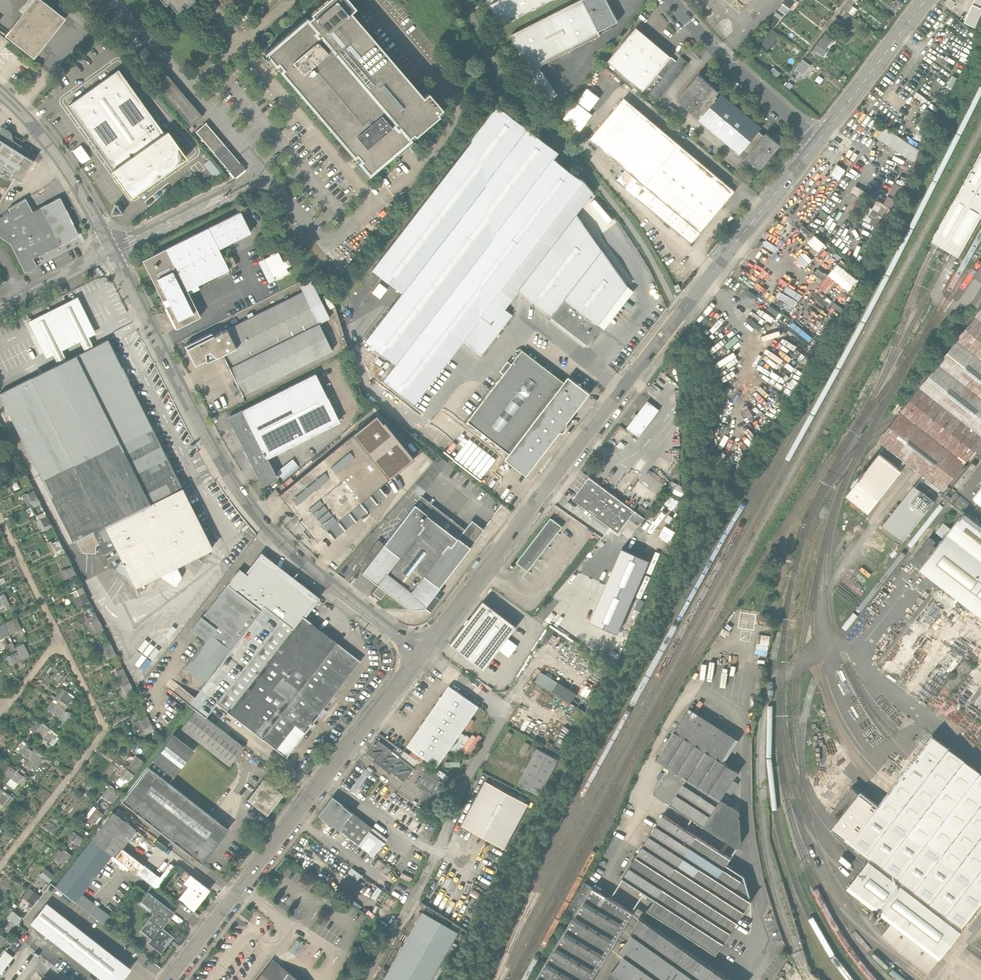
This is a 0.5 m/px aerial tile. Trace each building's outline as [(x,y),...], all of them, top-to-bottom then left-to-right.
[(36,58),(67,19),(43,0),(36,0),(7,35),(36,58)] [(163,6),(168,1),(176,11),(180,8),(178,6),(181,3),(185,7),(193,0),(158,0),(163,6)] [(264,53),(275,65),(278,63),(283,69),(280,71),(353,157),(356,154),(361,160),(359,163),(369,175),(410,140),(408,138),(413,133),(415,136),(439,115),(437,113),(442,109),(428,93),(423,97),(350,12),(355,7),(349,0),(325,0),(310,13),(312,15),(307,19),(306,18),(264,53)] [(491,5),(501,26),(553,0),(501,0),(491,5)] [(511,35),(529,71),(601,35),(599,31),(619,21),(608,0),(581,0),(511,35)] [(797,0),(786,0),(770,22),(778,28),(797,0)] [(825,56),(845,22),(835,17),(816,51),(825,56)] [(635,29),(607,63),(642,92),(656,75),(670,59),(635,29)] [(675,63),(670,59),(656,75),(661,79),(643,101),(651,107),(687,65),(679,58),(675,63)] [(806,74),(812,64),(803,59),(797,69),(806,74)] [(538,71),(550,99),(557,96),(546,68),(538,71)] [(119,71),(70,106),(96,143),(123,181),(133,194),(182,159),(119,71)] [(165,74),(154,83),(191,126),(201,117),(165,74)] [(720,93),(697,75),(676,100),(698,119),(718,95),(720,93)] [(759,129),(718,95),(698,119),(697,120),(738,154),(742,149),(756,132),(759,129)] [(922,103),(911,96),(903,109),(914,116),(922,103)] [(623,99),(588,140),(624,170),(698,232),(733,192),(623,99)] [(574,105),(563,121),(578,132),(589,117),(574,105)] [(405,295),(531,131),(499,106),(372,270),(405,295)] [(677,115),(668,107),(664,112),(672,119),(677,115)] [(196,132),(235,178),(245,169),(205,124),(196,132)] [(11,182),(16,186),(30,164),(14,154),(21,143),(1,131),(0,130),(0,200),(11,182)] [(405,295),(368,344),(399,367),(557,161),(562,155),(531,131),(405,295)] [(762,136),(756,132),(742,149),(748,153),(762,136)] [(764,134),(762,136),(748,153),(743,159),(759,172),(780,146),(764,134)] [(84,166),(93,160),(82,143),(73,149),(84,166)] [(932,242),(938,246),(950,252),(959,258),(980,218),(980,155),(932,242)] [(399,367),(386,384),(416,407),(465,343),(484,357),(514,318),(506,312),(522,292),(580,217),(596,195),(588,185),(557,161),(399,367)] [(839,163),(832,173),(841,179),(848,169),(839,163)] [(689,243),(698,232),(624,170),(615,180),(689,243)] [(78,237),(59,201),(31,214),(26,201),(7,210),(9,214),(0,219),(0,238),(12,245),(25,272),(37,267),(32,259),(78,237)] [(142,261),(176,329),(200,317),(186,289),(216,275),(222,286),(233,280),(227,269),(237,265),(232,255),(223,260),(217,249),(251,233),(240,212),(142,261)] [(631,289),(580,217),(522,292),(556,318),(554,320),(591,347),(605,329),(601,327),(631,289)] [(821,251),(828,244),(816,234),(810,242),(821,251)] [(70,241),(56,248),(58,253),(73,246),(70,241)] [(264,259),(275,281),(289,274),(286,269),(291,266),(288,260),(283,262),(278,252),(264,259)] [(837,264),(830,276),(851,290),(859,277),(837,264)] [(300,283),(284,290),(288,298),(304,291),(300,283)] [(302,293),(187,348),(195,366),(205,361),(207,363),(223,355),(242,395),(334,352),(302,293)] [(77,297),(27,322),(46,358),(53,355),(58,364),(62,362),(66,360),(61,351),(80,342),(84,351),(93,347),(89,337),(96,334),(77,297)] [(896,421),(880,441),(943,490),(980,442),(980,313),(896,421)] [(0,393),(0,394),(73,541),(93,531),(103,553),(115,547),(135,588),(155,578),(162,592),(187,580),(180,565),(211,550),(108,340),(93,347),(84,351),(66,360),(62,362),(58,364),(0,393)] [(512,456),(567,385),(524,352),(515,365),(509,361),(501,372),(505,375),(469,422),(512,456)] [(676,360),(669,369),(676,375),(683,365),(676,360)] [(315,375),(228,419),(262,488),(277,480),(267,460),(339,424),(315,375)] [(512,456),(508,461),(529,477),(562,434),(567,434),(570,429),(570,424),(592,394),(572,379),(567,385),(512,456)] [(648,401),(627,427),(640,437),(660,411),(648,401)] [(371,421),(285,492),(323,539),(334,530),(339,536),(391,493),(384,484),(407,462),(371,421)] [(879,454),(846,496),(868,513),(901,471),(879,454)] [(410,489),(420,496),(421,497),(447,463),(439,456),(410,489)] [(282,475),(298,464),(294,458),(278,470),(282,475)] [(589,477),(573,499),(619,533),(629,518),(639,525),(644,518),(589,477)] [(679,479),(674,488),(688,496),(693,487),(679,479)] [(914,486),(882,526),(902,542),(934,502),(914,486)] [(37,498),(33,490),(26,494),(25,493),(21,495),(27,505),(30,504),(29,502),(37,498)] [(417,500),(414,504),(458,538),(464,529),(421,497),(420,496),(417,500)] [(367,564),(361,573),(378,585),(373,592),(380,597),(385,591),(410,610),(424,607),(433,595),(484,529),(471,520),(464,529),(458,538),(414,504),(383,544),(367,564)] [(980,616),(980,526),(964,512),(951,529),(944,538),(939,544),(920,569),(980,616)] [(36,522),(40,530),(50,524),(46,516),(36,522)] [(551,518),(517,562),(522,566),(528,570),(561,527),(556,522),(551,518)] [(936,532),(944,538),(951,529),(943,523),(936,532)] [(911,562),(920,569),(939,544),(929,538),(911,562)] [(47,545),(52,555),(63,550),(58,540),(47,545)] [(363,561),(367,564),(383,544),(378,541),(363,561)] [(282,621),(294,630),(304,618),(318,600),(262,556),(246,576),(240,571),(228,586),(261,612),(265,607),(282,621)] [(60,572),(64,580),(75,575),(71,567),(60,572)] [(191,632),(206,644),(212,635),(231,650),(261,612),(228,586),(191,632)] [(76,606),(88,601),(82,588),(70,593),(76,606)] [(636,618),(594,591),(578,615),(615,639),(622,629),(627,632),(636,618)] [(439,600),(433,595),(424,607),(430,612),(439,600)] [(517,626),(484,601),(450,644),(484,670),(500,649),(509,656),(518,645),(508,638),(517,626)] [(206,719),(217,705),(282,621),(265,607),(261,612),(231,650),(204,684),(188,705),(196,711),(206,719)] [(84,621),(91,635),(103,629),(96,616),(84,621)] [(294,630),(282,621),(217,705),(286,758),(360,661),(304,618),(294,630)] [(9,636),(18,631),(12,620),(3,624),(9,636)] [(9,636),(3,624),(0,625),(0,638),(1,640),(9,636)] [(759,634),(758,653),(771,654),(772,634),(759,634)] [(204,684),(231,650),(212,635),(206,644),(186,670),(204,684)] [(16,647),(18,651),(22,659),(29,655),(23,643),(16,647)] [(99,650),(104,661),(115,655),(110,644),(99,650)] [(9,655),(13,664),(22,659),(18,651),(9,655)] [(114,672),(118,681),(126,677),(122,668),(114,672)] [(557,682),(540,672),(535,681),(570,703),(576,695),(557,682)] [(121,687),(126,696),(134,692),(130,682),(121,687)] [(449,686),(407,746),(436,767),(479,706),(449,686)] [(980,721),(980,698),(980,699),(964,689),(956,700),(967,707),(965,711),(980,721)] [(59,699),(68,705),(73,698),(64,691),(59,699)] [(47,709),(58,717),(64,710),(52,701),(47,709)] [(689,706),(674,730),(707,750),(722,759),(726,753),(737,736),(689,706)] [(56,722),(62,726),(70,715),(64,711),(56,722)] [(196,711),(181,731),(228,767),(244,748),(206,719),(196,711)] [(134,722),(139,731),(142,729),(145,734),(153,730),(146,716),(134,722)] [(48,730),(40,724),(34,732),(42,738),(48,730)] [(665,763),(671,767),(688,777),(707,750),(674,730),(657,757),(665,763)] [(56,736),(49,731),(43,738),(49,743),(52,738),(54,739),(56,736)] [(871,859),(962,929),(980,904),(980,773),(932,735),(919,752),(912,762),(892,787),(885,796),(878,805),(861,792),(838,821),(832,829),(871,859)] [(174,736),(148,769),(169,784),(194,752),(174,736)] [(366,753),(374,759),(373,761),(391,775),(392,773),(404,782),(414,769),(400,758),(376,740),(366,753)] [(527,754),(530,743),(525,741),(521,752),(527,754)] [(18,752),(26,758),(32,751),(24,745),(18,752)] [(537,748),(518,784),(539,795),(559,760),(537,748)] [(707,750),(688,777),(720,797),(738,769),(730,764),(722,759),(707,750)] [(24,762),(35,770),(43,760),(32,752),(24,762)] [(404,752),(400,758),(414,769),(419,762),(404,752)] [(128,767),(136,773),(144,762),(136,756),(128,767)] [(313,760),(308,765),(314,770),(319,765),(313,760)] [(3,773),(10,779),(16,771),(9,766),(3,773)] [(440,777),(426,767),(416,786),(423,790),(419,799),(429,804),(429,803),(435,804),(445,785),(438,781),(440,777)] [(672,803),(688,777),(671,767),(659,786),(654,792),(672,803)] [(121,776),(127,780),(132,774),(126,769),(121,776)] [(122,803),(202,864),(228,830),(169,784),(148,769),(122,803)] [(23,776),(17,772),(11,779),(17,784),(23,776)] [(697,819),(703,824),(712,810),(720,797),(688,777),(672,803),(697,819)] [(263,778),(247,799),(267,815),(283,794),(263,778)] [(528,804),(486,781),(462,825),(504,848),(528,804)] [(102,796),(112,803),(119,793),(109,786),(102,796)] [(830,815),(838,821),(861,792),(860,791),(859,793),(852,787),(830,815)] [(3,806),(10,796),(2,790),(0,793),(0,804),(3,806)] [(317,815),(374,857),(375,856),(374,855),(382,844),(383,844),(387,839),(332,797),(317,815)] [(720,797),(712,810),(742,828),(741,811),(720,797)] [(88,819),(94,824),(100,817),(101,818),(103,814),(96,808),(88,819)] [(742,840),(742,828),(712,810),(703,824),(716,832),(738,846),(742,840)] [(665,813),(651,835),(684,856),(698,835),(691,830),(665,813)] [(111,855),(115,858),(121,849),(135,832),(112,814),(91,840),(111,855)] [(69,838),(78,845),(83,839),(74,832),(69,838)] [(670,877),(684,856),(651,835),(644,845),(637,856),(670,877)] [(648,910),(683,933),(728,864),(733,857),(698,835),(684,856),(670,877),(657,897),(653,903),(648,910)] [(54,888),(74,904),(81,894),(111,855),(91,840),(54,888)] [(157,876),(121,849),(115,858),(150,885),(157,876)] [(57,860),(64,865),(71,856),(64,851),(57,860)] [(657,897),(670,877),(637,856),(628,869),(624,876),(657,897)] [(881,915),(892,923),(883,935),(902,954),(928,974),(946,950),(956,937),(963,929),(962,929),(871,859),(864,867),(854,880),(847,889),(866,903),(864,906),(869,910),(871,907),(874,909),(868,917),(875,923),(881,915)] [(683,933),(701,944),(746,875),(728,864),(683,933)] [(39,876),(48,883),(54,876),(45,868),(39,876)] [(177,900),(193,913),(210,892),(184,871),(177,879),(187,887),(177,900)] [(753,899),(746,875),(701,944),(717,954),(721,947),(753,899)] [(575,916),(592,888),(584,883),(567,912),(575,916)] [(536,979),(593,979),(602,965),(613,946),(624,928),(634,911),(593,886),(592,888),(575,916),(536,979)] [(22,897),(33,905),(40,897),(29,888),(22,897)] [(111,917),(81,894),(74,904),(104,926),(111,917)] [(153,915),(149,920),(162,930),(174,914),(148,894),(140,903),(151,911),(150,912),(153,915)] [(104,977),(107,979),(120,979),(130,966),(47,903),(32,923),(34,924),(20,942),(38,955),(71,979),(102,979),(104,977)] [(7,918),(17,926),(22,919),(12,911),(7,918)] [(459,932),(423,912),(383,979),(431,979),(459,932)] [(640,915),(631,932),(632,933),(677,965),(699,979),(707,979),(715,968),(710,965),(640,915)] [(173,939),(162,930),(149,920),(140,932),(151,940),(148,944),(160,954),(173,939)] [(632,933),(626,943),(620,951),(625,954),(661,979),(667,979),(677,965),(632,933)] [(38,955),(20,942),(14,937),(0,955),(0,979),(19,979),(38,955)] [(625,954),(619,963),(612,972),(623,979),(661,979),(625,954)] [(272,960),(256,979),(299,979),(272,960)] [(667,979),(699,979),(677,965),(667,979)] [(715,968),(707,979),(731,979),(715,968)]
